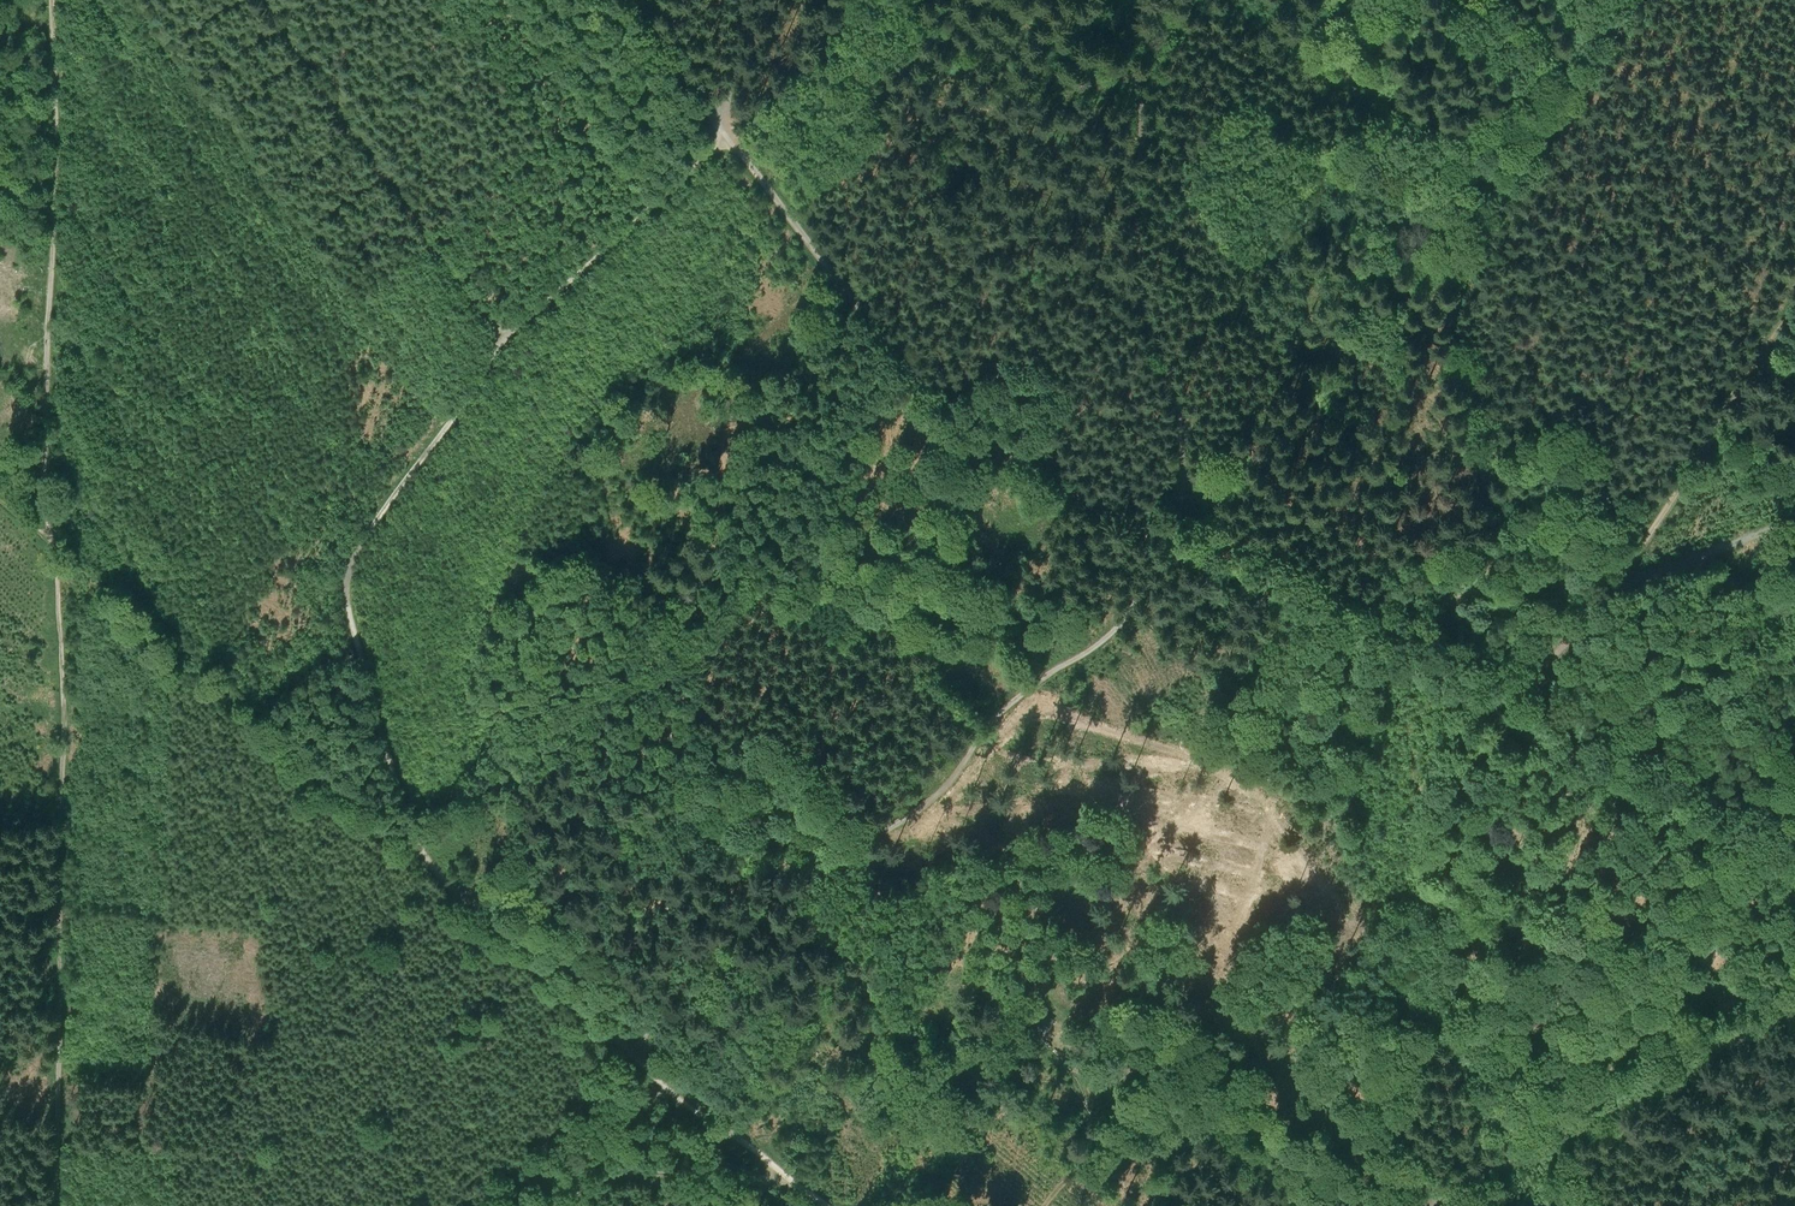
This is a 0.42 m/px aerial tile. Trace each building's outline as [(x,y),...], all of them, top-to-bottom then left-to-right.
[(1041,1017),(1028,1035),(1039,1043),(1052,1025),(1041,1017)]
